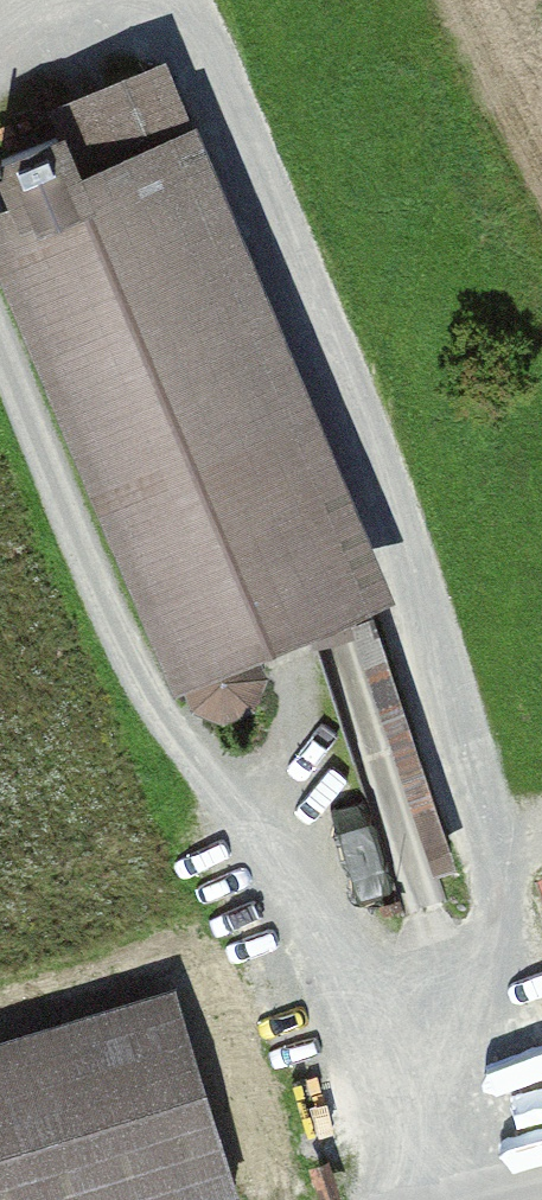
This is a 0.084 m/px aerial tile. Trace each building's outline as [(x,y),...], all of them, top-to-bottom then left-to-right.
[(189,127),(0,205),(0,254),(176,682),(383,598),(189,127)] [(0,1048),(0,1199),(234,1199),(237,1199),(178,996),(0,1048)]
